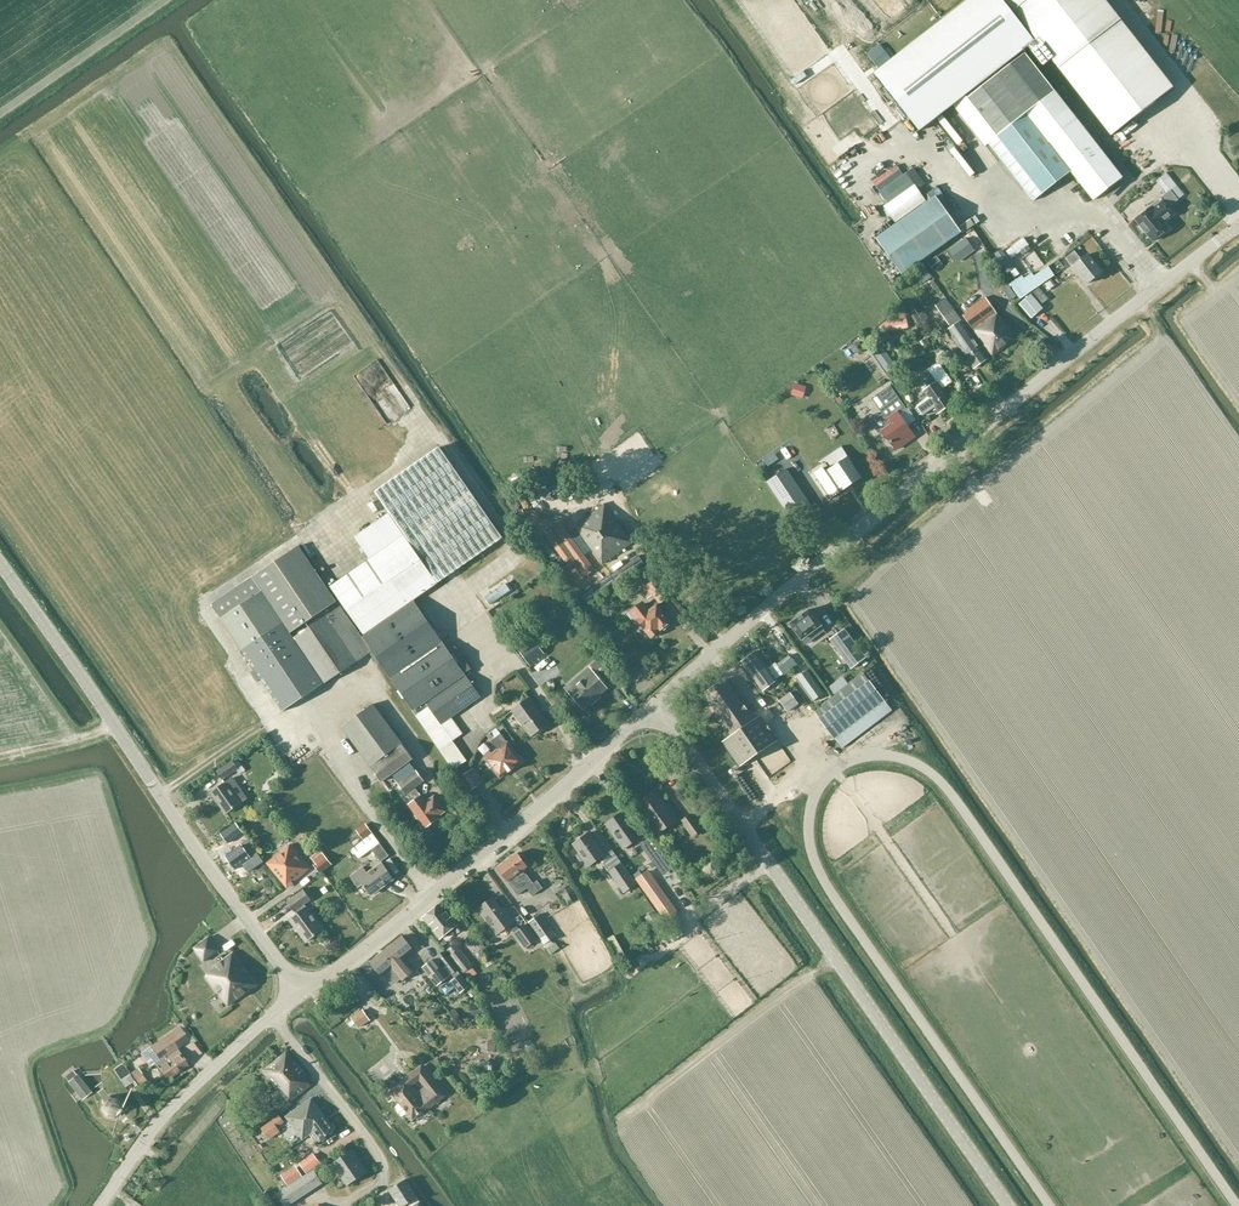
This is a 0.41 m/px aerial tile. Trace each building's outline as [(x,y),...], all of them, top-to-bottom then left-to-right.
[(1061,86),(1054,91),(1023,51),(1029,46),(1044,66),(1052,60),(1111,136),(1177,81),(1113,0),(965,0),(874,73),(919,132),(953,105),(985,146),(988,144),(1032,201),(1041,194),(1070,172),(1092,201),(1111,186),(1121,200),(1132,192),(1068,110),(1075,104),(1061,86)] [(892,126),(900,120),(894,111),(885,117),(892,126)] [(899,143),(905,138),(895,127),(889,132),(899,143)] [(896,224),(927,202),(915,185),(884,206),(896,224)] [(1152,210),(1151,208),(1136,220),(1153,242),(1168,229),(1163,223),(1173,214),(1168,208),(1178,200),(1170,191),(1160,199),(1162,202),(1152,210)] [(936,196),(927,202),(896,224),(876,238),(901,274),(961,232),(936,196)] [(1016,256),(1034,242),(1027,234),(1010,247),(1016,256)] [(950,249),(958,261),(973,250),(965,238),(950,249)] [(1086,285),(1101,273),(1087,255),(1081,260),(1073,250),(1064,258),(1086,285)] [(937,257),(929,263),(934,271),(942,265),(937,257)] [(1048,266),(1034,276),(1032,273),(1024,278),(1022,275),(1009,285),(1020,300),(1055,276),(1048,266)] [(1051,279),(1044,285),(1048,290),(1055,285),(1051,279)] [(1048,299),(1039,288),(1019,304),(1031,319),(1044,308),(1041,305),(1048,299)] [(991,356),(1014,340),(986,298),(969,309),(971,312),(964,317),(991,356)] [(936,305),(944,317),(949,313),(954,310),(946,299),(936,305)] [(987,359),(962,322),(954,310),(949,313),(944,317),(952,329),(948,331),(974,368),(987,359)] [(909,328),(907,318),(884,323),(886,333),(909,328)] [(958,361),(956,357),(949,362),(946,358),(943,361),(948,368),(958,361)] [(894,368),(887,359),(881,362),(893,380),(892,381),(896,388),(903,384),(899,378),(901,377),(894,367),(894,368)] [(915,408),(914,411),(919,417),(922,418),(934,409),(938,415),(952,406),(940,389),(947,385),(952,381),(939,362),(925,372),(930,379),(920,386),(924,392),(923,393),(927,399),(915,408)] [(411,380),(404,384),(414,402),(421,398),(411,380)] [(806,387),(795,384),(792,394),(803,397),(806,387)] [(883,413),(871,422),(879,433),(883,430),(884,432),(896,449),(913,437),(903,421),(911,416),(906,409),(905,408),(904,408),(898,399),(890,387),(873,398),(881,410),(883,413)] [(823,468),(814,474),(818,480),(819,480),(821,482),(819,483),(821,484),(822,484),(832,498),(862,478),(852,464),(853,463),(842,446),(830,454),(837,464),(825,472),(823,468)] [(406,534),(403,536),(330,584),(364,634),(362,636),(411,709),(454,770),(467,761),(453,741),(463,734),(450,716),(480,696),(413,599),(504,539),(442,447),(377,491),(406,534)] [(787,469),(780,473),(769,455),(757,462),(769,480),(766,482),(791,519),(812,506),(787,469)] [(364,500),(340,514),(354,539),(358,536),(352,525),(355,523),(351,515),(367,506),(364,500)] [(603,563),(633,542),(612,513),(610,515),(604,506),(577,525),(603,563)] [(580,580),(595,569),(563,525),(548,536),(580,580)] [(296,547),(251,579),(213,606),(224,622),(222,623),(256,672),(251,675),(257,684),(262,680),(285,713),(372,652),(340,607),(293,639),(289,635),(335,603),(296,547)] [(328,548),(318,555),(326,566),(335,559),(328,548)] [(659,604),(669,596),(656,580),(646,588),(659,604)] [(493,602),(509,589),(505,583),(488,596),(493,602)] [(651,613),(646,607),(644,604),(628,616),(635,625),(639,623),(652,640),(663,632),(665,633),(671,628),(671,625),(658,607),(651,613)] [(791,624),(790,624),(791,625),(801,639),(802,640),(803,639),(815,631),(818,636),(824,631),(821,626),(822,626),(821,625),(811,611),(810,610),(809,611),(803,615),(802,614),(797,618),(798,619),(792,624),(791,624)] [(830,639),(851,669),(866,658),(845,628),(830,639)] [(528,642),(523,635),(513,643),(518,649),(528,642)] [(544,654),(533,639),(519,650),(531,666),(540,660),(538,659),(544,654)] [(777,668),(771,673),(755,651),(740,662),(763,692),(783,676),(777,668)] [(558,670),(563,667),(556,656),(551,659),(558,670)] [(577,687),(570,693),(583,708),(606,689),(603,684),(605,682),(613,676),(598,659),(591,665),(596,671),(593,673),(586,679),(582,675),(573,683),(577,687)] [(808,670),(795,679),(812,702),(825,692),(808,670)] [(703,694),(732,737),(755,720),(726,679),(703,694)] [(892,711),(869,681),(819,719),(842,749),(892,711)] [(799,704),(796,700),(790,692),(779,700),(787,713),(799,704)] [(533,736),(547,725),(529,701),(515,711),(533,736)] [(407,794),(417,787),(424,782),(417,772),(410,762),(413,759),(403,745),(402,746),(374,707),(345,727),(374,766),(372,767),(382,781),(393,774),(407,794)] [(761,716),(755,720),(732,737),(723,743),(740,767),(778,741),(761,716)] [(522,761),(501,734),(500,732),(505,728),(502,724),(490,733),(491,733),(487,736),(491,741),(492,741),(499,749),(487,759),(501,778),(522,761)] [(660,750),(649,753),(651,762),(663,759),(660,750)] [(222,780),(227,776),(236,769),(232,763),(217,773),(220,778),(222,780)] [(482,782),(474,769),(460,777),(469,792),(479,786),(477,784),(482,782)] [(232,776),(229,778),(210,792),(226,813),(240,803),(239,802),(246,797),(232,776)] [(427,802),(417,787),(407,794),(409,798),(410,797),(414,802),(409,805),(425,827),(446,812),(435,797),(427,802)] [(657,836),(679,821),(656,790),(634,805),(657,836)] [(623,811),(604,823),(624,850),(638,840),(650,857),(659,871),(669,865),(659,851),(650,837),(648,834),(642,838),(623,811)] [(681,821),(692,838),(704,830),(692,813),(681,821)] [(228,842),(241,833),(235,825),(222,834),(228,842)] [(612,850),(605,855),(589,832),(580,838),(572,844),(589,868),(600,860),(609,872),(624,894),(637,885),(612,850)] [(236,869),(250,859),(256,867),(264,861),(253,847),(251,849),(245,841),(226,855),(231,862),(230,864),(232,866),(234,866),(236,869)] [(293,881),(310,867),(291,844),(268,863),(287,885),(293,880),(293,881)] [(381,862),(389,856),(379,844),(371,849),(381,862)] [(320,874),(332,865),(322,853),(312,860),(315,863),(313,865),(320,874)] [(508,882),(525,870),(529,868),(518,853),(497,868),(508,882)] [(370,893),(393,877),(383,863),(368,874),(363,868),(351,876),(357,886),(362,882),(370,893)] [(534,884),(525,870),(508,882),(518,896),(528,889),(533,896),(543,889),(538,881),(534,884)] [(680,913),(648,870),(636,879),(667,922),(680,913)] [(305,906),(311,901),(303,890),(286,902),(295,913),(297,915),(290,920),(306,943),(323,931),(307,908),(307,909),(305,906)] [(518,930),(513,923),(506,913),(503,915),(492,898),(477,908),(497,936),(509,926),(515,933),(514,933),(526,948),(536,940),(525,925),(518,930)] [(463,930),(458,924),(440,904),(423,918),(441,940),(454,929),(458,934),(463,930)] [(660,921),(654,911),(645,917),(652,927),(660,921)] [(557,936),(541,913),(528,922),(544,945),(547,949),(547,948),(552,954),(560,949),(553,939),(557,936)] [(618,946),(624,943),(619,934),(613,937),(618,946)] [(404,959),(415,950),(401,935),(369,964),(382,977),(384,976),(391,985),(394,985),(401,979),(403,981),(415,972),(404,959)] [(231,948),(240,943),(237,937),(228,942),(231,948)] [(217,952),(208,939),(195,949),(204,962),(217,952)] [(473,966),(459,948),(450,956),(464,973),(465,972),(470,977),(475,973),(471,967),(473,966)] [(470,987),(458,971),(443,952),(423,968),(437,986),(438,985),(446,995),(456,988),(460,994),(470,987)] [(206,977),(224,1001),(228,1006),(257,985),(232,953),(213,968),(214,971),(206,977)] [(365,1009),(354,1017),(356,1020),(352,1023),(351,1022),(346,1025),(351,1031),(355,1028),(354,1026),(358,1022),(362,1027),(372,1019),(365,1009)] [(180,1026),(150,1046),(140,1054),(150,1068),(155,1064),(167,1081),(189,1065),(178,1049),(190,1040),(180,1026)] [(197,1042),(192,1046),(200,1055),(205,1052),(197,1042)] [(489,1043),(487,1050),(495,1052),(496,1044),(489,1043)] [(308,1075),(287,1050),(262,1071),(289,1104),(311,1085),(305,1078),(308,1075)] [(121,1080),(128,1076),(121,1065),(113,1069),(121,1080)] [(422,1067),(414,1073),(414,1072),(404,1079),(405,1081),(391,1092),(413,1120),(428,1108),(429,1110),(446,1096),(422,1067)] [(148,1082),(138,1068),(131,1073),(138,1084),(140,1083),(143,1086),(148,1082)] [(91,1093),(77,1075),(75,1076),(72,1072),(65,1078),(68,1082),(67,1082),(82,1100),(91,1093)] [(122,1112),(122,1103),(116,1096),(110,1095),(102,1102),(102,1110),(107,1116),(116,1117),(122,1112)] [(336,1130),(312,1097),(285,1117),(302,1141),(312,1133),(319,1143),(336,1130)] [(284,1122),(279,1115),(261,1129),(269,1140),(281,1132),(277,1128),(284,1122)] [(366,1173),(352,1152),(333,1164),(347,1185),(366,1173)] [(315,1156),(301,1166),(307,1173),(320,1163),(315,1156)] [(323,1184),(314,1170),(277,1194),(285,1205),(288,1205),(323,1184)] [(406,1180),(390,1190),(400,1205),(405,1205),(408,1204),(409,1205),(423,1205),(406,1180)]
